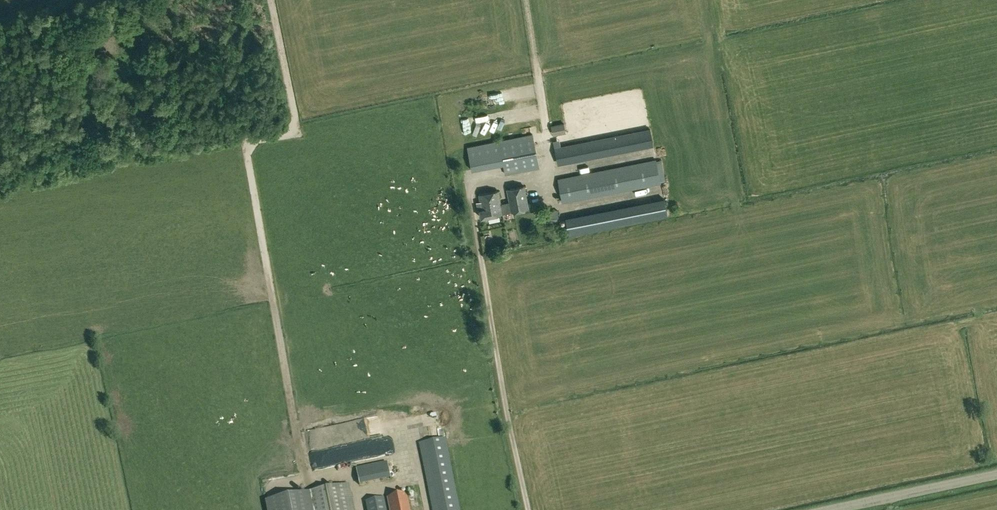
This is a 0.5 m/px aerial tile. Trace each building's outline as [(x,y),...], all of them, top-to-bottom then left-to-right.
[(493,122),(491,111),(458,118),(460,129),(493,122)] [(547,124),(550,133),(564,130),(561,120),(547,124)] [(560,139),(553,141),(558,165),(654,146),(650,127),(561,145),(560,139)] [(505,174),(539,167),(532,134),(467,146),(472,170),(503,164),(505,174)] [(660,180),(658,171),(656,159),(558,178),(563,203),(661,184),(660,180)] [(476,202),(478,210),(480,210),(481,217),(503,213),(511,211),(528,208),(524,186),(508,189),(510,201),(503,203),(501,203),(498,191),(479,195),(480,201),(476,202)] [(566,217),(569,234),(668,215),(665,198),(566,217)] [(557,210),(544,212),(546,223),(559,220),(557,210)] [(447,447),(445,437),(420,442),(421,447),(434,509),(460,509),(447,447)] [(391,478),(387,461),(356,468),(360,485),(391,478)] [(310,492),(313,509),(353,509),(348,485),(310,492)] [(268,509),(313,509),(310,492),(309,493),(266,502),(268,509)] [(390,509),(410,509),(407,493),(387,497),(390,509)] [(384,497),(365,501),(367,509),(387,509),(384,497)]
